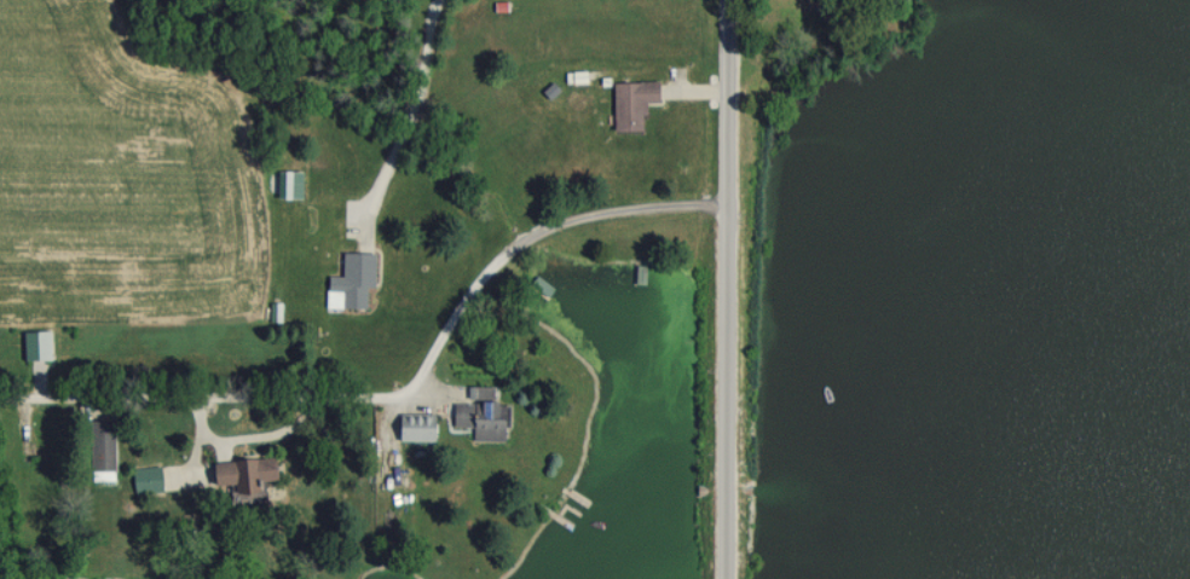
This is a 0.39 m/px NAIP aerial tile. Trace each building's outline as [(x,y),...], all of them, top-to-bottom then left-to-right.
[(611,80),(611,129),(640,129),(640,101),(656,101),(656,81),(611,80)] [(371,252),(341,251),(340,277),(326,276),(325,307),(369,309),(371,252)] [(471,441),(499,441),(500,385),(469,385),(469,402),(449,402),(449,427),(471,427),(471,441)] [(433,440),(433,413),(395,413),(395,440),(433,440)] [(112,420),(89,420),(89,471),(112,471),(112,420)] [(210,459),(211,493),(249,491),(248,480),(273,479),(272,457),(210,459)]
